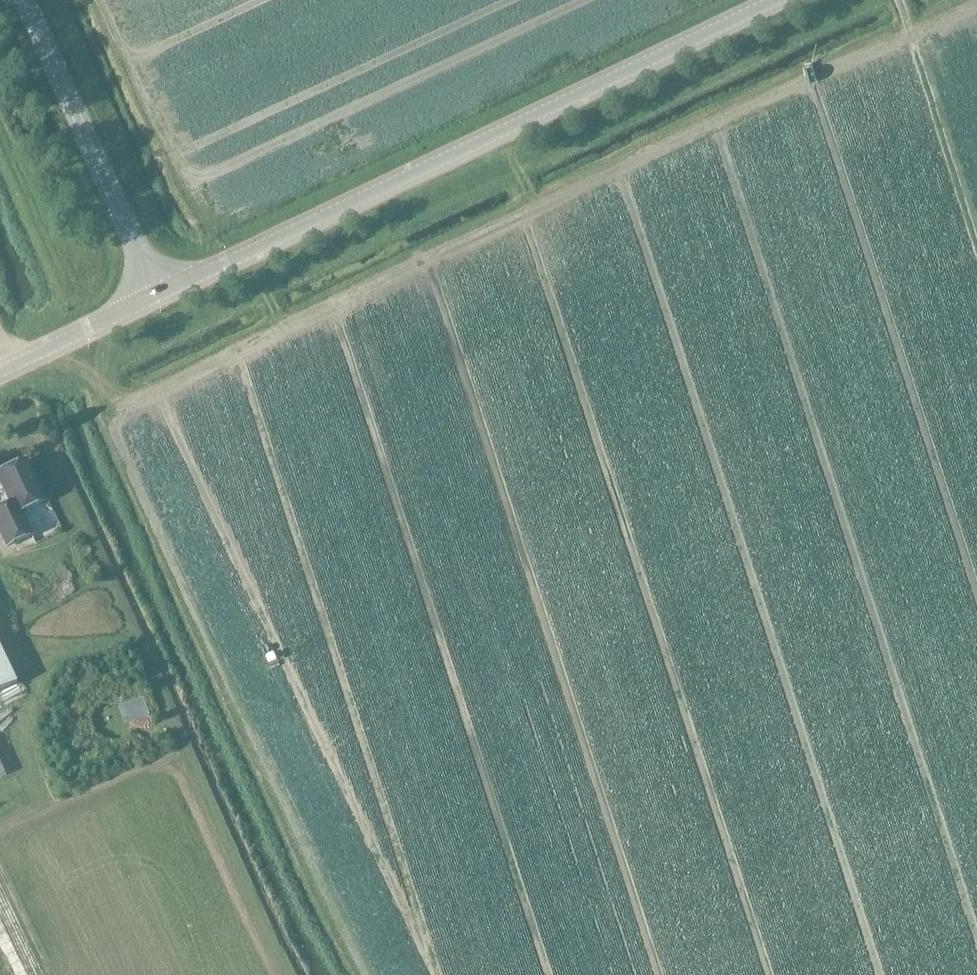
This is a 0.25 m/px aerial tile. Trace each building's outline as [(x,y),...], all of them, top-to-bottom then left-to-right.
[(45,500),(26,460),(0,473),(0,482),(10,503),(0,508),(0,532),(7,546),(32,534),(21,511),(45,500)] [(16,683),(0,649),(0,691),(16,683)]
